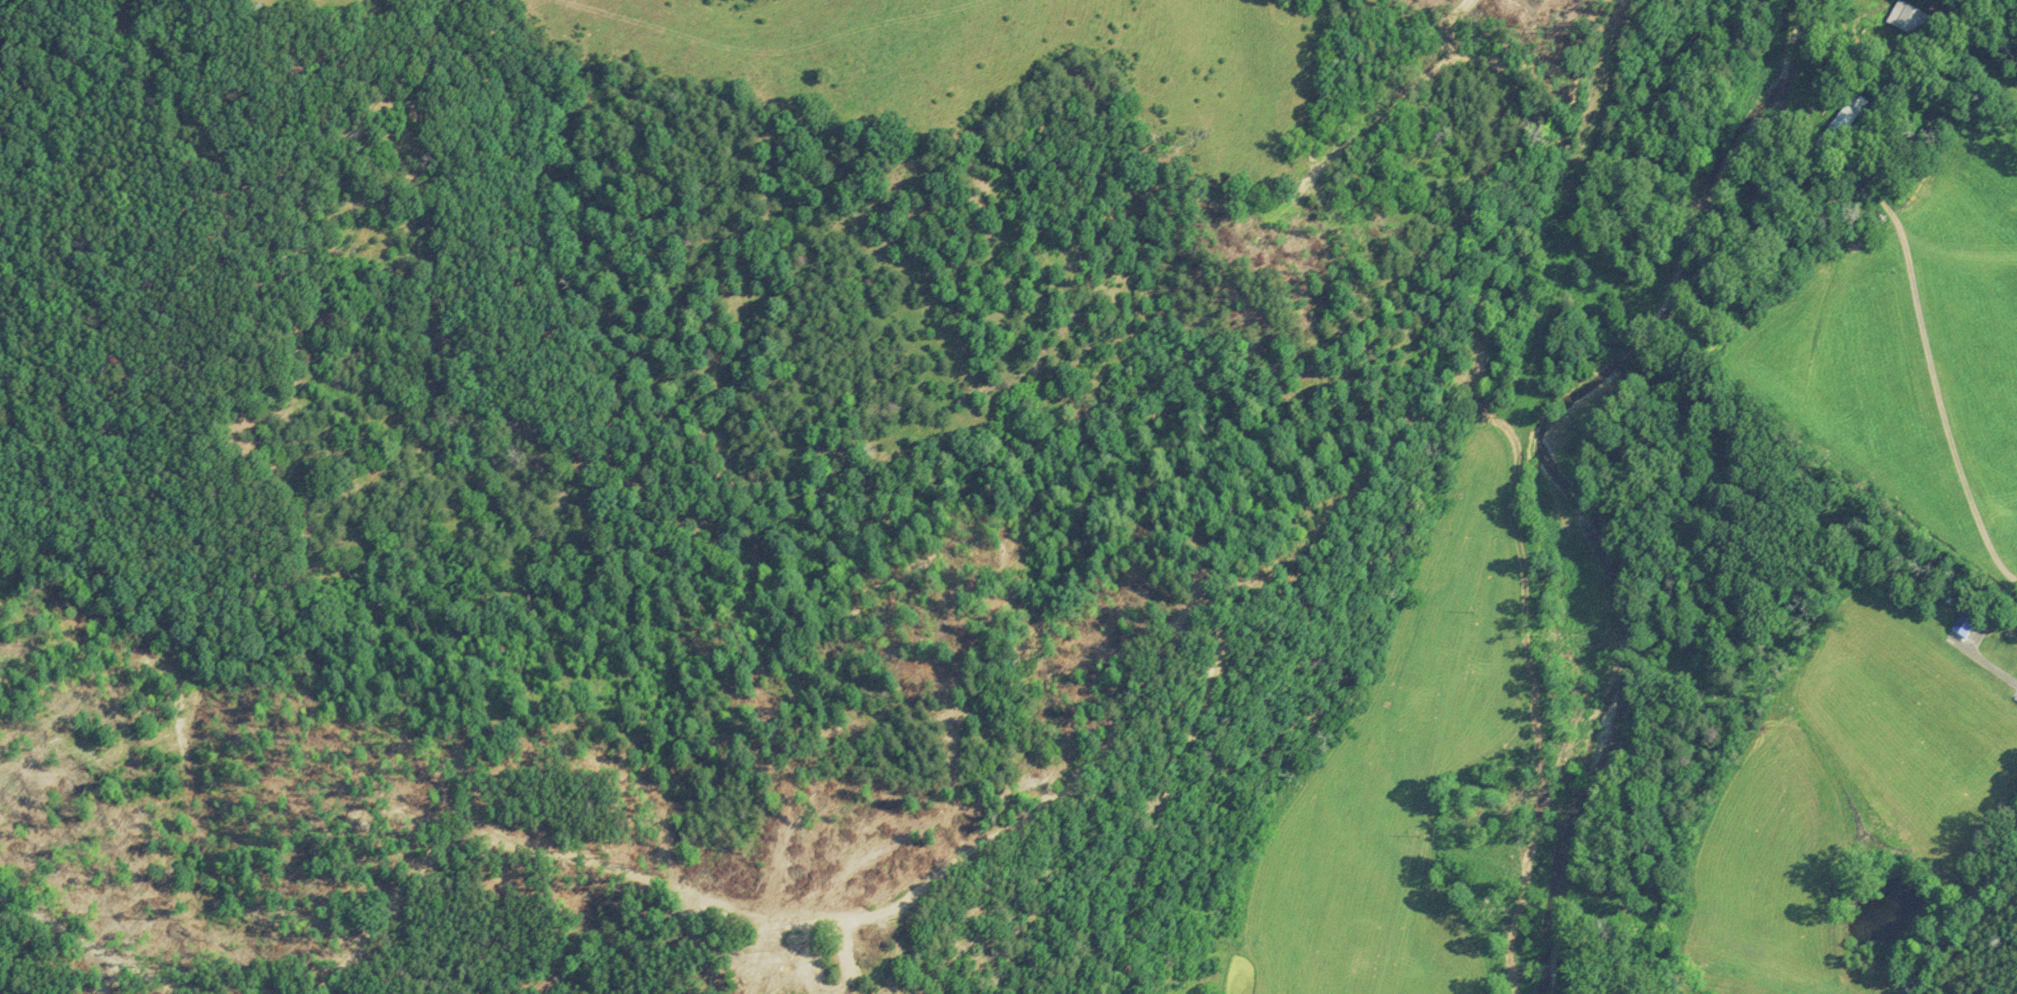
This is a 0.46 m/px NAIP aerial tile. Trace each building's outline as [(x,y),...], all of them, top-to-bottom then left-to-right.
[(1830,156),(1867,101),(1853,92),(1816,147),(1830,156)]
